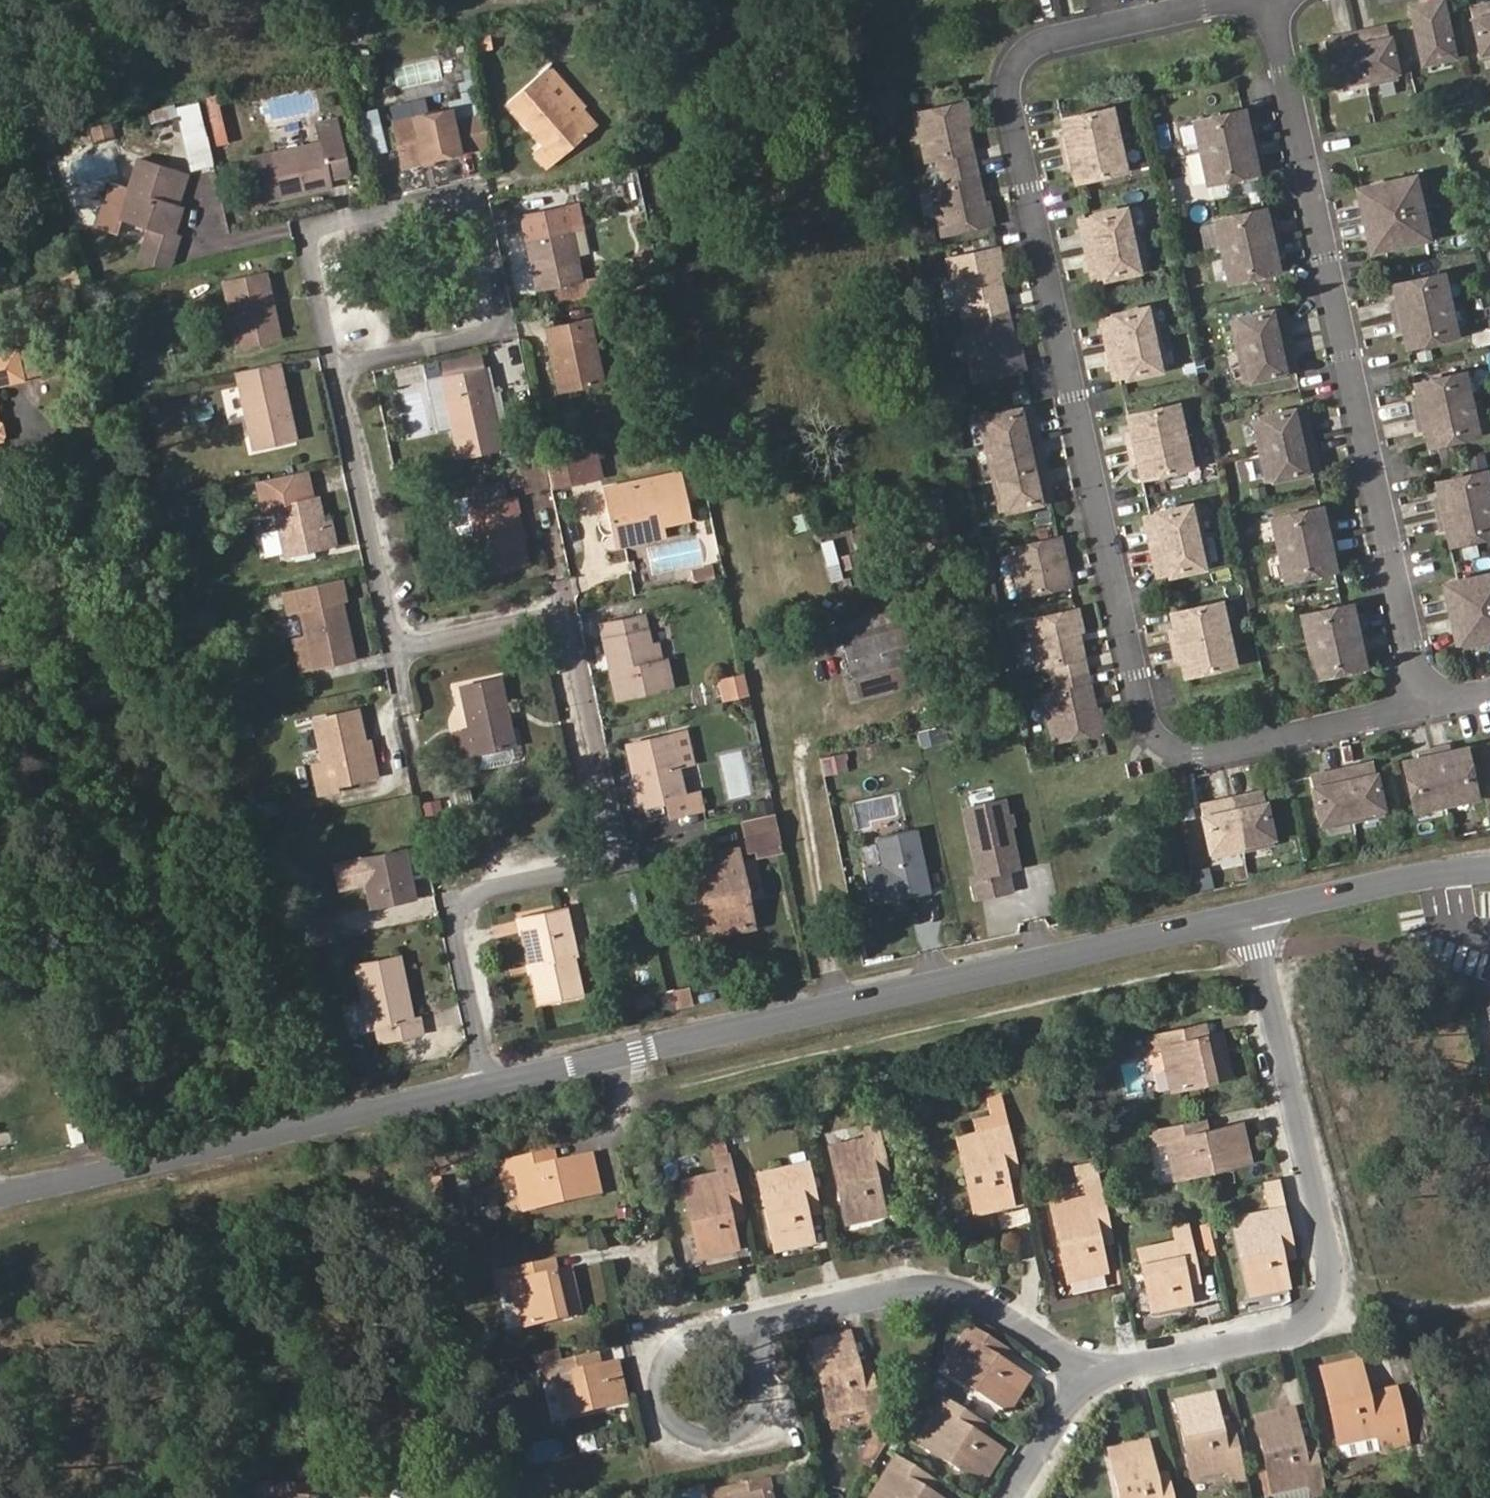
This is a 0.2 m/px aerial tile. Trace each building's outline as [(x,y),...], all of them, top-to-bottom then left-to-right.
[(1412,21),(1421,63),(1453,56),(1440,0),(1435,0),(1424,2),(1426,7),(1410,11),(1412,21)] [(1470,8),(1481,58),(1489,56),(1489,4),(1470,8)] [(1386,26),(1355,33),(1366,83),(1397,77),(1386,26)] [(1366,83),(1355,33),(1324,40),(1335,90),(1366,83)] [(585,106),(549,65),(538,75),(574,115),(582,109),(585,106)] [(596,125),(582,109),(574,115),(538,75),(506,102),(542,143),(533,150),(547,167),(596,125)] [(475,149),(470,124),(455,127),(451,110),(434,114),(429,115),(426,100),(392,108),(404,164),(475,149)] [(965,103),(916,114),(926,160),(939,158),(942,171),(974,164),(965,124),(969,123),(965,103)] [(362,112),(375,151),(385,148),(372,108),(362,112)] [(1110,109),(1062,120),(1065,134),(1060,135),(1063,151),(1117,139),(1110,109)] [(1200,152),(1254,140),(1250,124),(1245,125),(1242,110),(1193,121),(1200,152)] [(328,178),(325,165),(345,160),(336,119),(316,124),(321,143),(253,158),(262,200),(330,185),(328,178)] [(495,144),(490,119),(470,124),(475,149),(495,144)] [(91,140),(113,135),(109,120),(88,125),(91,140)] [(179,126),(188,172),(212,167),(202,121),(179,126)] [(1117,139),(1063,151),(1067,167),(1072,166),(1075,181),(1124,170),(1117,139)] [(1257,156),(1254,140),(1200,152),(1207,183),(1256,172),(1252,157),(1257,156)] [(172,234),(181,207),(176,206),(170,204),(180,172),(138,159),(129,188),(109,181),(95,225),(117,233),(122,218),(149,226),(144,242),(173,251),(178,235),(172,234)] [(348,174),(345,160),(325,165),(328,178),(348,174)] [(974,164),(942,171),(945,185),(932,187),(943,234),(991,223),(987,203),(983,204),(974,164)] [(176,206),(187,174),(180,172),(170,204),(176,206)] [(1360,204),(1363,220),(1420,207),(1413,176),(1361,188),(1365,203),(1360,204)] [(581,281),(570,232),(582,229),(576,205),(522,216),(539,290),(581,281)] [(1133,207),(1078,219),(1085,250),(1140,238),(1133,207)] [(1420,207),(1363,220),(1367,235),(1372,234),(1375,250),(1427,238),(1420,207)] [(1221,251),(1275,239),(1272,223),(1267,224),(1264,209),(1215,220),(1221,251)] [(1140,238),(1085,250),(1092,281),(1147,269),(1140,238)] [(1279,255),(1275,239),(1221,251),(1228,282),(1277,271),(1274,256),(1279,255)] [(167,267),(173,251),(144,242),(138,258),(167,267)] [(997,248),(948,259),(958,306),(971,303),(974,316),(1006,309),(997,269),(1001,268),(997,248)] [(280,339),(265,271),(222,280),(238,348),(280,339)] [(1441,274),(1392,284),(1396,300),(1391,301),(1394,316),(1448,305),(1441,274)] [(1448,305),(1394,316),(1398,332),(1403,331),(1406,346),(1455,336),(1448,305)] [(1156,306),(1100,318),(1107,349),(1163,337),(1156,306)] [(1288,340),(1282,308),(1231,319),(1238,351),(1288,340)] [(1006,309),(974,316),(977,330),(964,333),(975,379),(1023,369),(1019,348),(1014,349),(1006,309)] [(602,382),(588,320),(546,329),(560,391),(602,382)] [(1163,337),(1107,349),(1114,380),(1170,367),(1163,337)] [(1288,340),(1238,351),(1245,382),(1295,371),(1288,340)] [(22,378),(15,349),(0,353),(0,383),(22,378)] [(484,367),(481,354),(421,367),(424,379),(440,375),(441,377),(484,367)] [(297,440),(279,361),(235,371),(252,450),(297,440)] [(502,450),(484,367),(441,377),(459,459),(502,450)] [(1463,372),(1414,383),(1417,398),(1413,400),(1416,415),(1470,403),(1463,372)] [(1178,403),(1127,415),(1130,431),(1125,432),(1129,448),(1185,435),(1178,403)] [(1470,403),(1416,415),(1419,431),(1424,430),(1428,445),(1477,434),(1470,403)] [(1031,407),(983,417),(990,448),(1038,438),(1031,407)] [(1260,449),(1310,438),(1303,407),(1253,418),(1260,449)] [(1185,435),(1129,448),(1132,463),(1137,462),(1141,478),(1192,466),(1185,435)] [(1038,438),(990,448),(997,479),(1045,469),(1038,438)] [(1310,438),(1260,449),(1267,481),(1317,469),(1310,438)] [(601,476),(595,449),(546,460),(552,486),(601,476)] [(547,485),(542,461),(508,468),(512,486),(523,483),(525,490),(547,485)] [(1045,469),(997,479),(1004,510),(1052,500),(1045,469)] [(312,498),(306,470),(257,481),(263,511),(275,508),(280,531),(258,536),(262,555),(285,551),(285,554),(327,545),(323,522),(317,497),(312,498)] [(1436,482),(1439,497),(1434,498),(1438,514),(1489,503),(1489,496),(1485,471),(1436,482)] [(691,517),(681,472),(602,489),(612,534),(661,524),(691,517)] [(505,498),(502,485),(465,494),(466,496),(468,507),(505,498)] [(527,565),(512,497),(505,498),(468,507),(466,496),(452,500),(449,504),(455,531),(460,534),(474,531),(484,575),(527,565)] [(1201,503),(1144,515),(1151,546),(1208,534),(1201,503)] [(1438,514),(1441,530),(1446,529),(1449,544),(1489,535),(1489,503),(1438,514)] [(1278,549),(1332,537),(1328,522),(1323,523),(1320,507),(1271,518),(1278,549)] [(792,532),(816,527),(812,510),(789,514),(792,532)] [(334,543),(330,521),(323,522),(327,545),(334,543)] [(614,547),(663,536),(661,524),(612,534),(614,547)] [(1208,534),(1151,546),(1157,577),(1215,565),(1208,534)] [(1335,553),(1332,537),(1278,549),(1285,580),(1334,569),(1330,554),(1335,553)] [(1060,538),(1012,548),(1022,595),(1070,585),(1067,569),(1062,570),(1060,559),(1064,558),(1060,538)] [(827,581),(840,580),(834,539),(821,541),(827,581)] [(715,577),(713,566),(691,570),(694,582),(715,577)] [(1450,615),(1489,606),(1489,573),(1457,581),(1448,583),(1451,598),(1446,599),(1450,615)] [(354,660),(341,600),(345,599),(340,578),(284,591),(289,611),(300,608),(306,634),(314,669),(354,660)] [(1223,601),(1170,613),(1174,628),(1169,629),(1172,645),(1230,632),(1223,601)] [(911,658),(896,602),(839,617),(854,673),(906,659),(911,658)] [(1362,634),(1358,618),(1354,620),(1350,604),(1301,615),(1308,646),(1362,634)] [(1450,615),(1453,631),(1458,629),(1461,645),(1489,639),(1489,606),(1450,615)] [(1077,610),(1028,621),(1038,667),(1051,664),(1054,678),(1085,671),(1077,631),(1081,630),(1077,610)] [(650,644),(643,616),(601,624),(617,698),(672,687),(665,659),(660,660),(654,661),(650,644)] [(1230,632),(1172,645),(1176,661),(1181,660),(1184,675),(1238,664),(1230,632)] [(213,633),(198,637),(202,648),(202,649),(216,645),(213,633)] [(314,669),(306,634),(291,638),(299,672),(314,669)] [(1364,666),(1360,651),(1365,650),(1362,634),(1308,646),(1315,677),(1364,666)] [(660,660),(657,643),(650,644),(654,661),(660,660)] [(912,681),(906,659),(854,673),(859,695),(912,681)] [(1085,671),(1054,678),(1056,691),(1044,694),(1054,741),(1103,730),(1099,710),(1094,711),(1085,671)] [(744,676),(720,682),(725,701),(749,696),(744,676)] [(500,678),(460,687),(469,730),(455,733),(462,764),(477,761),(485,767),(509,762),(513,756),(503,713),(508,712),(500,678)] [(365,778),(358,745),(364,744),(357,711),(315,720),(324,763),(314,766),(320,793),(337,790),(336,785),(365,778)] [(695,777),(684,730),(671,734),(681,780),(695,777)] [(681,780),(671,734),(627,744),(642,807),(667,801),(670,816),(703,809),(698,788),(684,791),(681,780)] [(376,776),(369,743),(364,744),(358,745),(365,778),(376,776)] [(1449,746),(1433,750),(1445,804),(1476,797),(1465,748),(1450,751),(1449,746)] [(1445,804),(1433,750),(1417,753),(1418,758),(1403,761),(1414,810),(1445,804)] [(841,751),(821,756),(825,773),(845,768),(841,751)] [(1372,763),(1341,770),(1352,820),(1383,813),(1372,763)] [(1352,820),(1341,770),(1310,777),(1321,827),(1352,820)] [(1262,792),(1231,799),(1242,849),(1273,842),(1262,792)] [(1004,799),(963,808),(979,875),(972,877),(977,899),(1013,890),(1008,870),(1020,867),(1004,799)] [(1231,799),(1200,806),(1211,856),(1242,849),(1231,799)] [(781,843),(774,814),(743,821),(749,849),(781,843)] [(916,830),(877,839),(884,867),(864,872),(872,906),(931,892),(916,830)] [(751,920),(736,848),(718,852),(720,860),(687,867),(695,904),(702,902),(708,929),(751,920)] [(414,898),(405,850),(363,859),(368,883),(372,907),(414,898)] [(368,883),(363,859),(356,860),(360,885),(368,883)] [(708,929),(702,902),(695,904),(702,939),(753,928),(751,920),(708,929)] [(581,995),(573,957),(576,956),(565,906),(521,915),(540,1004),(581,995)] [(411,1019),(399,957),(357,965),(369,1028),(377,1026),(380,1041),(422,1033),(419,1018),(411,1019)] [(691,1004),(687,989),(673,992),(677,1008),(691,1004)] [(1208,1035),(1205,1021),(1183,1026),(1186,1040),(1208,1035)] [(1231,1077),(1220,1032),(1208,1035),(1186,1040),(1183,1026),(1147,1035),(1150,1050),(1162,1047),(1172,1090),(1231,1077)] [(1017,1161),(1001,1092),(985,1095),(990,1116),(973,1120),(976,1133),(957,1137),(974,1212),(1013,1203),(1007,1177),(1004,1164),(1017,1161)] [(1208,1130),(1205,1117),(1192,1120),(1195,1132),(1208,1130)] [(1250,1161),(1241,1122),(1208,1130),(1195,1132),(1192,1120),(1149,1129),(1153,1144),(1167,1142),(1175,1179),(1250,1161)] [(69,1144),(82,1142),(78,1121),(65,1124),(69,1144)] [(889,1171),(878,1121),(863,1125),(866,1138),(830,1146),(846,1221),(885,1213),(879,1185),(876,1174),(889,1171)] [(732,1220),(723,1182),(736,1178),(731,1155),(729,1155),(724,1134),(710,1138),(718,1172),(681,1180),(699,1256),(738,1247),(732,1220)] [(557,1161),(554,1148),(541,1151),(544,1164),(557,1161)] [(599,1193),(590,1154),(557,1161),(544,1164),(541,1151),(499,1161),(502,1176),(516,1173),(524,1210),(599,1193)] [(808,1162),(806,1152),(792,1156),(795,1165),(808,1162)] [(808,1213),(799,1174),(812,1171),(810,1161),(808,1162),(795,1165),(758,1173),(775,1248),(814,1240),(808,1213)] [(1019,1174),(1017,1161),(1004,1164),(1007,1177),(1019,1174)] [(1104,1196),(1096,1162),(1075,1167),(1079,1182),(1084,1181),(1087,1196),(1051,1204),(1068,1278),(1107,1269),(1101,1243),(1098,1230),(1110,1227),(1108,1215),(1104,1196)] [(821,1210),(812,1171),(799,1174),(808,1213),(821,1210)] [(892,1182),(889,1171),(876,1174),(879,1185),(892,1182)] [(446,1195),(442,1177),(431,1180),(435,1198),(446,1195)] [(745,1217),(736,1178),(723,1182),(732,1220),(745,1217)] [(1283,1258),(1274,1219),(1287,1216),(1279,1178),(1263,1181),(1269,1210),(1233,1217),(1250,1293),(1289,1285),(1283,1258)] [(1128,1210),(1124,1192),(1104,1196),(1108,1215),(1128,1210)] [(1296,1256),(1287,1216),(1274,1219),(1283,1258),(1296,1256)] [(1187,1283),(1183,1261),(1197,1258),(1189,1224),(1173,1227),(1176,1241),(1138,1249),(1151,1309),(1191,1300),(1187,1283)] [(1113,1240),(1110,1227),(1098,1230),(1101,1243),(1113,1240)] [(557,1271),(553,1258),(532,1263),(535,1277),(557,1271)] [(1201,1280),(1197,1258),(1183,1261),(1187,1283),(1201,1280)] [(580,1313),(569,1268),(557,1271),(535,1277),(532,1263),(496,1272),(499,1287),(511,1284),(521,1327),(580,1313)] [(1008,1411),(1029,1377),(1006,1363),(972,1342),(979,1331),(970,1326),(942,1370),(1008,1411)] [(1013,1352),(979,1331),(972,1342),(1006,1363),(1013,1352)] [(884,1419),(873,1376),(860,1379),(857,1366),(849,1333),(810,1342),(828,1417),(865,1408),(868,1423),(884,1419)] [(559,1361),(556,1349),(536,1353),(539,1365),(559,1361)] [(599,1366),(596,1352),(574,1357),(577,1371),(599,1366)] [(625,1401),(616,1362),(599,1366),(577,1371),(574,1357),(559,1361),(539,1365),(543,1380),(557,1377),(566,1415),(625,1401)] [(1392,1447),(1383,1403),(1370,1406),(1367,1393),(1360,1360),(1321,1368),(1337,1444),(1339,1455),(1344,1457),(1392,1447)] [(873,1376),(870,1363),(857,1366),(860,1379),(873,1376)] [(1383,1403),(1380,1391),(1367,1393),(1370,1406),(1383,1403)] [(1246,1481),(1237,1437),(1224,1440),(1221,1427),(1214,1394),(1174,1402),(1191,1477),(1227,1469),(1230,1484),(1246,1481)] [(981,1485),(1002,1451),(979,1437),(945,1415),(953,1404),(944,1398),(915,1443),(981,1485)] [(987,1424),(953,1404),(945,1415),(979,1437),(987,1424)] [(1316,1452),(1304,1455),(1301,1442),(1294,1409),(1254,1417),(1272,1497),(1309,1497),(1311,1497),(1314,1497),(1325,1495),(1316,1452)] [(1237,1437),(1234,1425),(1221,1427),(1224,1440),(1237,1437)] [(893,1453),(906,1433),(896,1426),(888,1438),(885,1443),(883,1447),(893,1453)] [(888,1438),(886,1427),(873,1430),(875,1437),(885,1443),(888,1438)] [(883,1447),(885,1443),(875,1437),(871,1443),(882,1449),(883,1447)] [(290,1453),(295,1446),(283,1439),(279,1447),(290,1453)] [(1316,1452),(1313,1439),(1301,1442),(1304,1455),(1316,1452)] [(1171,1485),(1158,1488),(1155,1475),(1148,1442),(1108,1451),(1119,1497),(1174,1497),(1171,1485)] [(871,1466),(882,1449),(871,1443),(860,1460),(871,1466)] [(932,1494),(898,1473),(905,1461),(897,1456),(869,1497),(939,1497),(932,1494)] [(939,1482),(905,1461),(898,1473),(932,1494),(939,1482)] [(1171,1485),(1168,1473),(1155,1475),(1158,1488),(1171,1485)] [(772,1490),(769,1476),(747,1482),(750,1495),(772,1490)] [(297,1497),(298,1484),(260,1481),(259,1495),(272,1496),(272,1497),(301,1497),(297,1497)] [(785,1487),(772,1490),(750,1495),(747,1482),(711,1490),(713,1497),(787,1497),(785,1487)] [(320,1485),(298,1484),(297,1497),(301,1497),(319,1497),(320,1485)]
